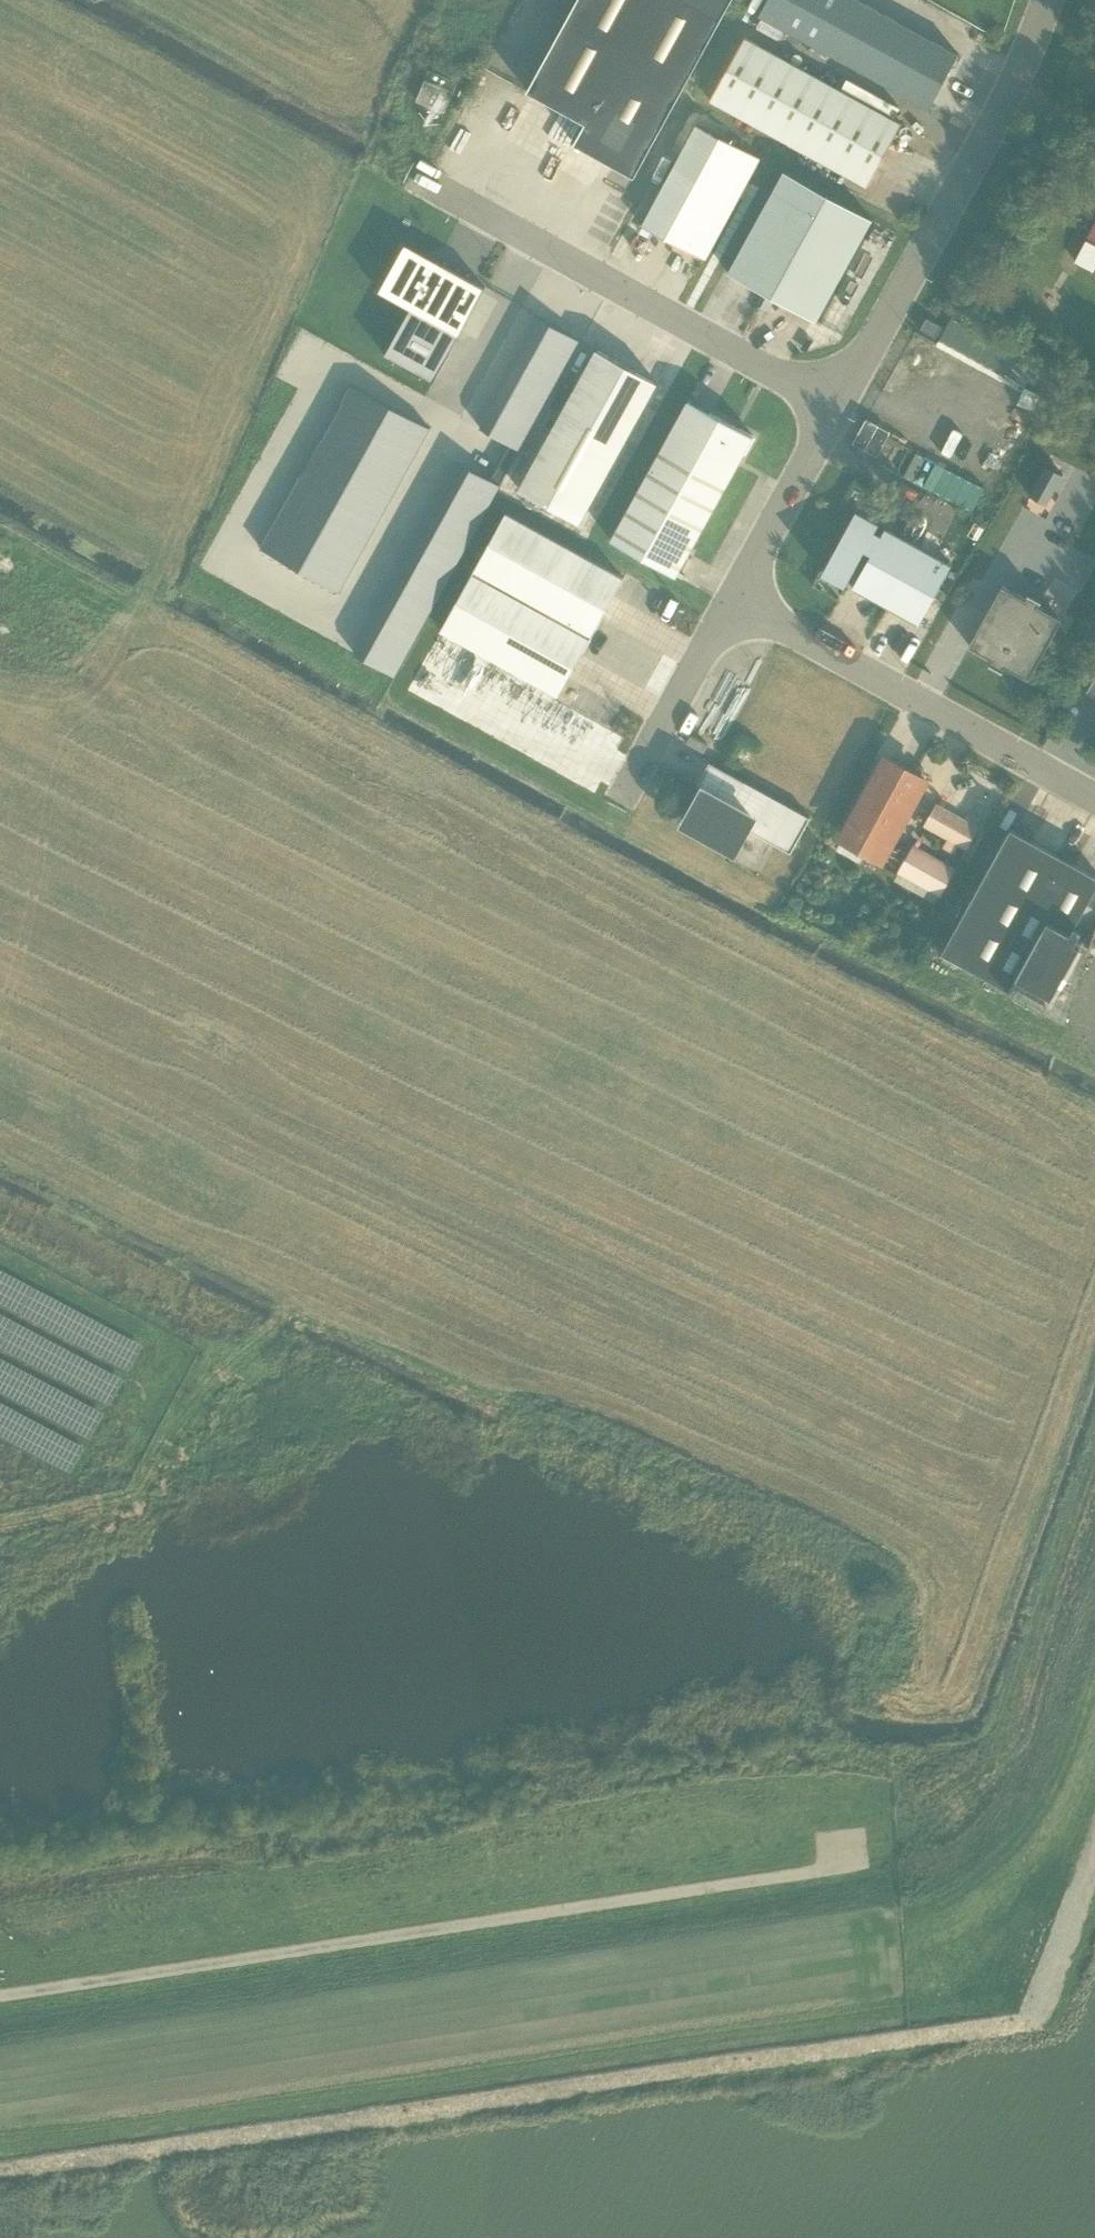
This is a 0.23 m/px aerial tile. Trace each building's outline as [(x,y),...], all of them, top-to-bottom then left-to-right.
[(689,0),(578,0),(528,90),(587,122),(575,142),(635,175),(722,18),(689,0)] [(862,0),(768,0),(760,14),(930,108),(960,53),(862,0)] [(867,185),(902,122),(745,36),(711,99),(867,185)] [(429,104),(438,84),(426,79),(417,99),(429,104)] [(675,165),(643,224),(706,258),(738,199),(760,157),(696,125),(675,165)] [(729,272),(817,320),(873,218),(785,170),(729,272)] [(437,260),(433,268),(402,250),(379,290),(411,308),(385,355),(434,382),(486,287),(437,260)] [(581,339),(541,317),(534,332),(573,353),(581,339)] [(942,325),(927,317),(920,329),(936,337),(942,325)] [(573,353),(534,332),(526,345),(566,367),(573,353)] [(566,367),(526,345),(519,359),(558,380),(566,367)] [(580,522),(658,382),(597,348),(519,488),(580,522)] [(551,394),(558,380),(519,359),(511,372),(551,394)] [(551,394),(511,372),(504,386),(543,408),(551,394)] [(391,405),(352,383),(344,398),(384,419),(391,405)] [(543,408),(504,386),(496,399),(536,421),(543,408)] [(376,433),(384,419),(344,398),(337,411),(376,433)] [(536,421),(496,399),(489,413),(528,435),(536,421)] [(754,435),(689,399),(612,539),(676,575),(754,435)] [(431,427),(391,405),(384,419),(423,441),(431,427)] [(883,410),(863,446),(900,467),(919,432),(883,410)] [(376,433),(337,411),(329,425),(369,446),(376,433)] [(528,435),(489,413),(481,427),(520,449),(528,435)] [(423,441),(384,419),(376,433),(415,454),(423,441)] [(369,446),(329,425),(322,438),(361,460),(369,446)] [(415,454),(376,433),(369,446),(408,468),(415,454)] [(361,460),(322,438),(314,452),(354,473),(361,460)] [(408,468),(369,446),(361,460),(400,482),(408,468)] [(354,473),(314,452),(307,465),(346,487),(354,473)] [(400,482),(361,460),(354,473),(393,495),(400,482)] [(501,484),(461,462),(454,476),(493,498),(501,484)] [(1030,494),(1047,504),(1064,474),(1047,464),(1030,494)] [(346,487),(307,465),(299,479),(339,501),(346,487)] [(393,495),(354,473),(346,487),(385,509),(393,495)] [(493,498),(454,476),(446,490),(486,511),(493,498)] [(339,501),(299,479),(292,492),(331,514),(339,501)] [(385,509),(346,487),(339,501),(378,522),(385,509)] [(486,511),(446,490),(439,503),(478,525),(486,511)] [(331,514),(292,492),(284,506),(324,528),(331,514)] [(378,522),(339,501),(331,514),(370,536),(378,522)] [(478,525),(439,503),(431,517),(471,539),(478,525)] [(324,528),(284,506),(277,520),(316,541),(324,528)] [(625,576),(507,511),(442,629),(559,695),(625,576)] [(857,511),(824,571),(846,583),(860,559),(867,563),(854,587),(919,624),(952,564),(887,528),(882,536),(875,532),(879,524),(857,511)] [(370,536),(331,514),(324,528),(363,549),(370,536)] [(471,539),(431,517),(424,530),(463,552),(471,539)] [(316,541),(277,520),(269,533),(308,555),(316,541)] [(363,549),(324,528),(316,541),(355,563),(363,549)] [(456,566),(463,552),(424,530),(416,544),(456,566)] [(308,555),(269,533),(262,547),(301,569),(308,555)] [(355,563),(316,541),(308,555),(348,577),(355,563)] [(448,579),(456,566),(416,544),(409,557),(448,579)] [(348,577),(308,555),(301,569),(340,591),(348,577)] [(448,579),(409,557),(401,571),(441,593),(448,579)] [(441,593),(401,571),(394,585),(433,606),(441,593)] [(433,606),(394,585),(386,598),(426,620),(433,606)] [(1030,678),(1063,618),(1040,605),(1043,599),(1029,592),(1026,597),(1003,585),(970,645),(993,657),(990,663),(1004,670),(1007,665),(1030,678)] [(426,620),(386,598),(379,612),(418,634),(426,620)] [(418,634),(379,612),(371,625),(411,647),(418,634)] [(411,647),(371,625),(364,639),(403,661),(411,647)] [(403,661),(364,639),(356,653),(395,675),(403,661)] [(1086,692),(1094,697),(1094,677),(1086,692)] [(882,855),(925,779),(886,757),(844,834),(882,855)] [(811,816),(745,780),(717,764),(704,787),(685,822),(735,850),(748,828),(791,852),(811,816)] [(968,846),(979,826),(936,803),(926,822),(968,846)] [(1011,827),(943,951),(1068,1020),(1094,934),(1094,873),(1011,827)] [(942,894),(957,866),(913,843),(898,871),(942,894)]
